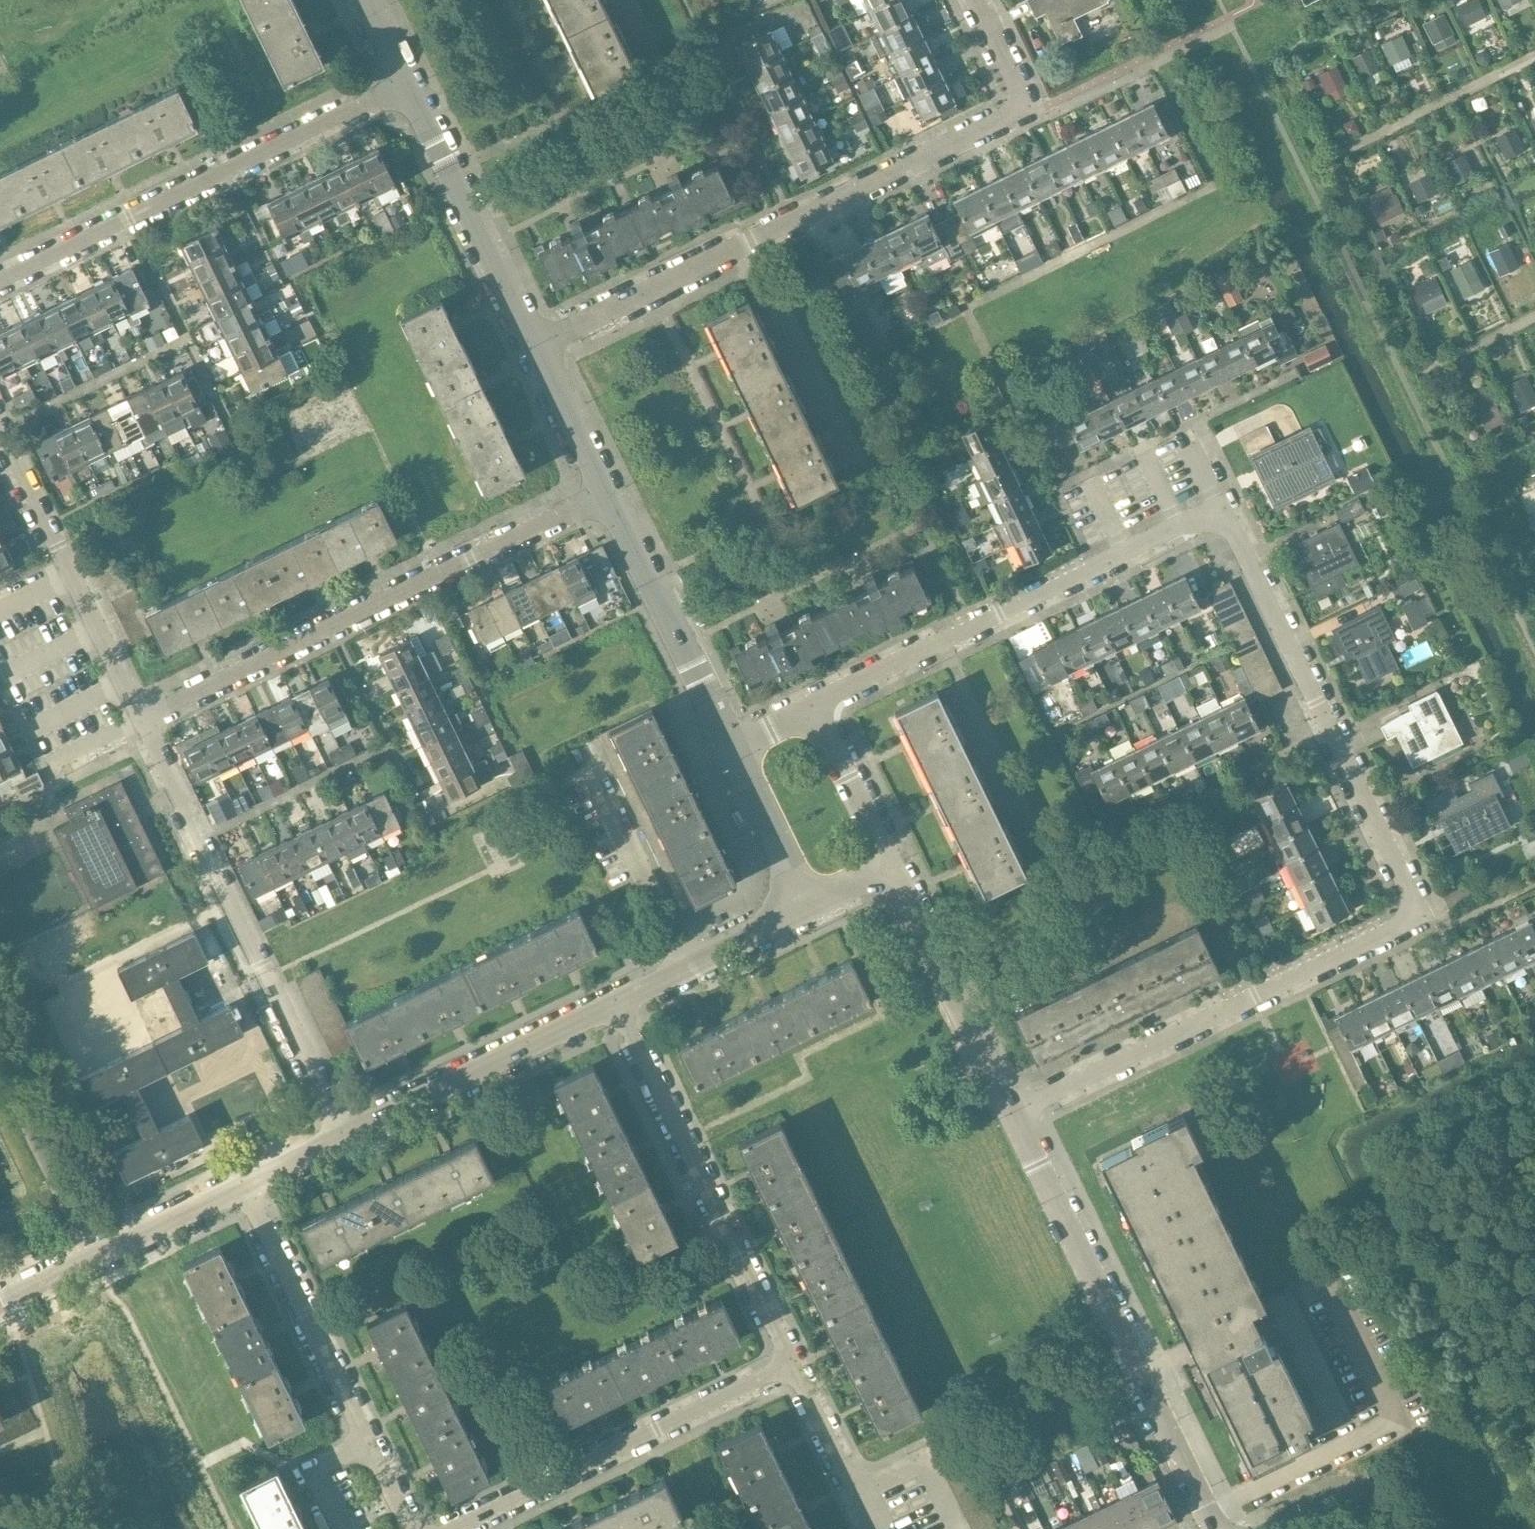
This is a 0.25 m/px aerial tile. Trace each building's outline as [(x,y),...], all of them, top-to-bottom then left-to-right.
[(256,24),(295,5),(292,0),(244,0),(256,24)] [(601,0),(549,0),(565,34),(608,13),(601,0)] [(869,8),(886,0),(864,0),(869,8)] [(869,8),(879,31),(912,15),(904,0),(886,0),(869,8)] [(1031,10),(1030,11),(1031,13),(1044,6),(1061,41),(1059,42),(1060,44),(1080,34),(1072,18),(1099,5),(1099,6),(1108,2),(1107,0),(1026,0),(1031,10)] [(1486,16),(1477,0),(1469,0),(1456,6),(1466,26),(1486,16)] [(1500,10),(1521,0),(1495,0),(1500,10)] [(295,5),(256,24),(284,82),(283,82),(284,84),(324,64),(323,62),(323,63),(311,39),(313,38),(309,30),(307,31),(295,5)] [(637,74),(608,13),(565,34),(595,95),(637,74)] [(912,15),(879,31),(890,52),(922,36),(912,15)] [(1425,25),(1436,46),(1455,37),(1444,15),(1425,25)] [(841,32),(837,24),(826,29),(830,37),(841,32)] [(807,30),(810,37),(821,31),(818,25),(807,30)] [(769,31),(737,46),(747,68),(779,52),(769,31)] [(821,31),(810,37),(814,45),(825,39),(821,31)] [(1411,56),(1401,34),(1380,44),(1389,65),(1411,56)] [(922,36),(890,52),(900,74),(932,58),(922,36)] [(779,52),(747,68),(758,90),(790,74),(779,52)] [(1378,69),(1370,52),(1353,60),(1363,78),(1378,69)] [(932,58),(900,74),(911,96),(943,80),(932,58)] [(844,66),(848,73),(859,67),(855,60),(844,66)] [(1346,85),(1336,66),(1317,75),(1326,94),(1346,85)] [(859,67),(848,73),(851,80),(862,75),(859,67)] [(843,75),(840,68),(828,73),(832,80),(843,75)] [(790,74),(758,90),(768,111),(801,96),(790,74)] [(943,80),(911,96),(922,118),(937,110),(941,118),(958,110),(943,80)] [(176,88),(119,116),(138,155),(163,143),(164,145),(172,140),(172,139),(195,127),(195,128),(197,127),(178,87),(176,88)] [(801,96),(768,111),(779,133),(811,117),(801,96)] [(869,116),(884,109),(880,102),(865,109),(869,116)] [(1152,103),(1130,114),(1129,114),(1145,146),(1167,135),(1152,103)] [(887,116),(884,109),(869,116),(872,124),(883,118),(887,116)] [(849,117),(853,123),(864,118),(861,111),(849,117)] [(1129,114),(1108,124),(1107,125),(1123,157),(1145,146),(1129,114)] [(119,116),(61,144),(80,183),(105,171),(106,173),(115,169),(114,167),(138,155),(119,116)] [(811,117),(779,133),(789,154),(822,139),(811,117)] [(864,118),(853,123),(856,131),(867,126),(864,118)] [(1107,125),(1087,135),(1103,167),(1123,157),(1107,125)] [(1524,149),(1514,128),(1494,138),(1505,159),(1524,149)] [(1087,135),(1066,145),(1065,145),(1081,178),(1103,167),(1087,135)] [(822,139),(789,154),(801,177),(833,161),(822,139)] [(61,144),(3,173),(22,212),(47,199),(48,201),(57,197),(56,195),(80,183),(61,144)] [(1065,145),(1044,156),(1059,188),(1081,178),(1065,145)] [(377,148),(358,157),(382,205),(387,203),(381,192),(395,185),(377,148)] [(1474,175),(1464,153),(1443,163),(1454,185),(1474,175)] [(1044,156),(1022,166),(1038,199),(1059,188),(1044,156)] [(358,157),(340,166),(358,203),(371,196),(377,208),(382,205),(358,157)] [(688,187),(661,200),(658,194),(649,198),(648,195),(642,198),(643,201),(627,209),(640,235),(654,228),(656,232),(668,226),(671,232),(708,214),(705,208),(717,202),(715,198),(729,191),(716,165),(700,173),(699,170),(693,173),(694,176),(685,180),(688,187)] [(340,166),(322,175),(345,223),(350,221),(345,209),(358,203),(340,166)] [(1022,166),(1001,177),(1016,209),(1038,199),(1022,166)] [(1178,181),(1179,180),(1180,180),(1174,169),(1159,176),(1165,188),(1166,187),(1171,199),(1183,193),(1178,181)] [(0,174),(0,222),(22,212),(3,173),(0,174)] [(666,178),(672,189),(681,184),(676,173),(666,178)] [(322,175),(303,184),(321,221),(335,214),(340,225),(345,223),(322,175)] [(1165,188),(1159,176),(1151,180),(1157,191),(1165,188)] [(1435,192),(1428,176),(1409,185),(1417,201),(1435,192)] [(1001,177),(978,188),(994,220),(1016,209),(1001,177)] [(303,184),(285,193),(309,241),(313,239),(308,227),(321,221),(303,184)] [(978,188),(953,200),(959,212),(946,219),(958,243),(971,237),(969,232),(994,220),(978,188)] [(266,202),(284,239),(298,232),(304,243),(309,241),(285,193),(266,202)] [(1404,212),(1395,194),(1371,205),(1379,223),(1404,212)] [(1141,214),(1148,210),(1143,199),(1136,203),(1141,214)] [(1086,206),(1091,217),(1098,213),(1093,202),(1086,206)] [(600,230),(572,244),(569,237),(560,241),(559,239),(553,241),(554,244),(538,252),(551,278),(565,271),(567,275),(579,269),(582,276),(619,258),(616,251),(628,245),(626,242),(640,235),(627,209),(612,216),(610,214),(604,217),(605,219),(597,224),(600,230)] [(244,236),(256,230),(247,211),(235,217),(244,236)] [(927,213),(905,223),(920,256),(925,266),(946,256),(949,261),(963,254),(958,243),(946,219),(933,225),(927,213)] [(569,226),(574,236),(584,232),(579,221),(569,226)] [(905,223),(884,233),(900,266),(920,256),(905,223)] [(216,226),(179,244),(188,263),(236,239),(234,235),(223,240),(216,226)] [(1075,242),(1082,238),(1075,226),(1068,229),(1075,242)] [(1376,244),(1386,239),(1381,230),(1372,235),(1376,244)] [(884,233),(862,244),(883,287),(905,276),(900,266),(884,233)] [(1024,254),(1035,249),(1030,237),(1019,243),(1024,254)] [(236,239),(188,263),(198,282),(234,264),(228,250),(239,245),(236,239)] [(883,287),(862,244),(839,255),(845,268),(832,274),(843,299),(857,292),(860,298),(883,287)] [(1507,244),(1489,252),(1497,269),(1515,261),(1507,244)] [(1445,256),(1437,260),(1442,269),(1449,265),(1445,256)] [(1481,281),(1470,259),(1450,270),(1460,291),(1481,281)] [(234,264),(198,282),(206,300),(254,276),(252,271),(241,277),(234,264)] [(1221,267),(1209,272),(1217,290),(1229,284),(1221,267)] [(132,268),(112,277),(136,325),(141,322),(136,311),(150,304),(132,268)] [(254,276),(206,300),(216,319),(252,301),(245,287),(257,281),(254,276)] [(112,277),(94,286),(112,323),(126,316),(131,327),(136,325),(112,277)] [(1443,295),(1434,277),(1410,289),(1419,307),(1443,295)] [(937,292),(932,282),(924,285),(928,295),(937,292)] [(94,286),(75,295),(99,343),(104,340),(99,329),(112,323),(94,286)] [(915,303),(910,293),(902,297),(907,306),(915,303)] [(75,295),(57,304),(75,341),(89,334),(94,345),(99,343),(75,295)] [(1221,297),(1212,302),(1216,311),(1226,306),(1221,297)] [(400,317),(428,375),(466,357),(455,334),(457,333),(451,322),(449,323),(438,299),(400,317)] [(706,321),(735,381),(777,360),(748,300),(736,306),(735,304),(728,307),(729,309),(706,321)] [(252,301),(216,319),(224,337),(272,313),(270,308),(259,314),(252,301)] [(57,304),(39,313),(62,360),(68,358),(62,347),(75,341),(57,304)] [(960,313),(956,305),(947,309),(950,317),(960,313)] [(930,327),(942,321),(937,310),(925,316),(930,327)] [(39,313),(21,322),(39,358),(53,352),(58,362),(62,360),(39,313)] [(272,313),(224,337),(233,355),(270,337),(263,323),(275,318),(272,313)] [(1184,314),(1177,318),(1182,329),(1189,325),(1184,314)] [(1270,316),(1259,321),(1258,319),(1236,330),(1240,337),(1254,364),(1275,354),(1279,364),(1298,355),(1292,344),(1285,347),(1270,316)] [(1177,318),(1168,322),(1173,333),(1182,329),(1177,318)] [(21,322),(2,331),(26,378),(31,376),(26,365),(39,358),(21,322)] [(898,328),(890,331),(888,336),(892,344),(903,339),(898,328)] [(2,376),(16,370),(21,380),(26,378),(2,331),(0,332),(0,373),(2,376)] [(1141,335),(1134,339),(1141,353),(1148,349),(1141,335)] [(270,337),(233,355),(242,373),(290,350),(288,345),(276,350),(270,337)] [(1240,337),(1218,347),(1232,375),(1254,364),(1240,337)] [(1134,339),(1126,342),(1133,356),(1141,353),(1134,339)] [(1335,355),(1328,341),(1307,351),(1314,365),(1335,355)] [(1094,363),(1104,358),(1099,347),(1089,352),(1094,363)] [(1218,347),(1196,358),(1210,386),(1232,375),(1218,347)] [(290,350),(242,373),(251,392),(288,374),(281,360),(292,354),(290,350)] [(466,357),(428,375),(457,433),(494,415),(483,392),(485,391),(480,380),(478,381),(466,357)] [(1196,358),(1175,369),(1188,396),(1210,386),(1196,358)] [(777,360),(735,381),(764,439),(806,419),(777,360)] [(1175,369),(1153,379),(1167,407),(1188,396),(1175,369)] [(194,376),(186,379),(182,371),(162,380),(186,428),(191,425),(186,414),(200,407),(199,406),(207,403),(194,376)] [(1012,383),(1012,384),(1012,386),(1013,388),(1014,389),(1016,391),(1018,391),(1020,392),(1021,391),(1023,391),(1024,390),(1025,388),(1026,386),(1026,384),(1026,382),(1025,381),(1024,379),(1023,378),(1021,377),(1020,377),(1018,377),(1016,378),(1014,379),(1013,381),(1012,383)] [(1153,379),(1131,390),(1145,417),(1167,407),(1153,379)] [(162,380),(144,390),(161,426),(176,419),(181,430),(186,428),(162,380)] [(1508,394),(1517,414),(1534,406),(1534,399),(1529,385),(1508,394)] [(12,399),(17,409),(36,400),(31,389),(12,399)] [(144,390),(125,398),(149,446),(154,443),(149,432),(161,426),(144,390)] [(1131,390),(1110,400),(1124,428),(1145,417),(1131,390)] [(125,398),(107,407),(124,444),(139,437),(145,448),(149,446),(125,398)] [(1504,420),(1493,399),(1476,408),(1486,429),(1504,420)] [(1110,400),(1089,410),(1102,438),(1124,428),(1110,400)] [(1050,452),(1075,440),(1080,449),(1102,438),(1089,410),(1088,411),(1083,402),(1063,412),(1064,416),(1039,428),(1050,452)] [(107,407),(89,416),(112,464),(118,461),(112,450),(124,444),(107,407)] [(494,415),(457,433),(486,493),(523,474),(511,449),(513,448),(508,438),(506,439),(494,415)] [(89,416),(70,425),(88,462),(103,455),(108,466),(112,464),(89,416)] [(806,419),(764,439),(795,504),(837,484),(806,419)] [(960,434),(971,456),(999,443),(988,421),(960,434)] [(70,425),(52,434),(75,482),(93,473),(88,462),(70,425)] [(1256,458),(1261,469),(1268,465),(1271,471),(1261,476),(1274,503),(1290,495),(1292,500),(1322,485),(1310,460),(1330,451),(1319,427),(1256,458)] [(71,483),(75,482),(52,434),(34,443),(52,479),(66,473),(71,483)] [(999,443),(971,456),(981,478),(1009,464),(999,443)] [(927,469),(930,476),(941,471),(938,464),(927,469)] [(1009,464),(981,478),(992,500),(1020,486),(1009,464)] [(1353,489),(1374,483),(1368,466),(1348,472),(1353,489)] [(942,484),(944,476),(941,471),(930,476),(936,487),(942,484)] [(1020,486),(992,500),(1002,521),(1030,507),(1020,486)] [(1520,495),(1529,516),(1534,513),(1534,488),(1520,495)] [(378,498),(319,527),(337,566),(362,554),(363,556),(372,551),(372,549),(396,537),(378,498)] [(1358,499),(1335,510),(1340,522),(1364,511),(1358,499)] [(959,507),(948,512),(951,519),(962,514),(959,507)] [(1030,507),(1002,521),(1013,542),(1040,529),(1030,507)] [(962,514),(951,519),(955,526),(966,521),(962,514)] [(1357,563),(1337,523),(1292,546),(1311,585),(1338,572),(1357,563)] [(319,527),(261,556),(280,594),(304,582),(305,584),(315,579),(314,577),(337,566),(319,527)] [(1040,529),(1013,542),(1024,565),(1051,551),(1040,529)] [(0,545),(0,568),(14,562),(5,543),(0,545)] [(261,556),(203,584),(221,622),(246,610),(247,612),(257,607),(256,606),(280,594),(261,556)] [(577,557),(558,567),(573,597),(577,605),(596,596),(591,586),(595,584),(589,570),(584,572),(577,557)] [(839,602),(823,610),(835,636),(849,629),(851,633),(863,627),(867,633),(903,616),(900,609),(912,603),(910,599),(925,592),(912,566),(896,574),(895,571),(889,574),(890,577),(881,581),(884,588),(857,601),(854,595),(845,599),(843,596),(837,599),(839,602)] [(558,567),(540,575),(555,606),(573,597),(558,567)] [(1344,586),(1338,572),(1311,585),(1318,598),(1344,586)] [(868,590),(877,585),(872,574),(862,579),(868,590)] [(1414,574),(1393,587),(1400,598),(1421,585),(1414,574)] [(128,575),(104,587),(110,598),(133,587),(128,575)] [(540,575),(522,584),(537,615),(555,606),(540,575)] [(1184,575),(1163,586),(1178,618),(1211,602),(1207,595),(1196,600),(1184,575)] [(1229,581),(1221,585),(1206,593),(1207,595),(1211,602),(1211,604),(1235,593),(1229,581)] [(203,584),(145,612),(149,621),(155,633),(164,651),(189,639),(189,640),(199,635),(198,634),(221,622),(203,584)] [(522,584),(504,593),(519,624),(537,615),(522,584)] [(1163,586),(1141,596),(1157,629),(1178,618),(1163,586)] [(504,593),(486,602),(501,633),(519,624),(504,593)] [(1235,593),(1211,604),(1217,615),(1240,603),(1235,593)] [(1141,596),(1119,607),(1135,639),(1157,629),(1141,596)] [(1401,606),(1413,629),(1427,623),(1415,599),(1401,606)] [(486,602),(468,610),(475,625),(471,628),(477,641),(482,639),(483,641),(501,633),(486,602)] [(1240,603),(1217,615),(1222,626),(1245,614),(1240,603)] [(1119,607),(1098,617),(1113,650),(1135,639),(1119,607)] [(144,609),(121,621),(126,632),(149,621),(145,612),(144,609)] [(795,631),(768,644),(765,638),(756,642),(755,640),(748,643),(750,645),(734,653),(746,679),(761,672),(763,676),(775,670),(778,677),(815,659),(811,652),(824,646),(822,643),(835,636),(823,610),(807,617),(806,615),(800,618),(801,620),(792,625),(795,631)] [(1369,612),(1333,630),(1344,653),(1355,648),(1358,653),(1354,655),(1367,680),(1387,670),(1376,645),(1383,642),(1369,612)] [(1245,614),(1222,626),(1227,637),(1251,625),(1245,614)] [(1098,617),(1076,628),(1092,660),(1113,650),(1098,617)] [(149,621),(126,632),(132,644),(155,633),(149,621)] [(765,627),(770,637),(780,633),(775,622),(765,627)] [(1251,625),(1227,637),(1232,647),(1256,636),(1251,625)] [(1076,628),(1054,638),(1070,671),(1092,660),(1076,628)] [(564,633),(549,640),(553,648),(568,640),(564,633)] [(435,640),(438,647),(451,641),(447,634),(435,640)] [(416,636),(379,654),(387,672),(418,657),(419,657),(426,654),(416,636)] [(1256,636),(1232,647),(1238,658),(1261,647),(1256,636)] [(1054,638),(1032,649),(1048,682),(1070,671),(1054,638)] [(535,647),(539,654),(553,648),(549,640),(535,647)] [(451,641),(438,647),(442,655),(455,649),(451,641)] [(1243,669),(1266,658),(1261,647),(1238,658),(1242,667),(1243,669)] [(534,662),(529,650),(515,657),(520,669),(534,662)] [(1178,656),(1171,659),(1177,670),(1184,667),(1178,656)] [(418,657),(387,672),(396,690),(427,675),(419,657),(418,657)] [(1266,658),(1243,669),(1248,680),(1272,669),(1266,658)] [(1177,670),(1171,659),(1161,664),(1166,676),(1177,670)] [(469,678),(465,670),(463,666),(455,669),(460,682),(469,678)] [(1248,680),(1243,669),(1242,667),(1231,671),(1238,685),(1248,680)] [(1272,669),(1248,680),(1254,691),(1277,679),(1272,669)] [(1192,683),(1186,672),(1180,676),(1185,687),(1192,683)] [(427,675),(396,690),(405,708),(436,693),(427,675)] [(1135,677),(1129,680),(1134,691),(1140,688),(1135,677)] [(475,690),(469,678),(460,682),(466,694),(475,690)] [(328,679),(309,688),(325,719),(330,729),(349,720),(341,705),(348,701),(340,685),(333,689),(328,679)] [(1277,679),(1254,691),(1258,699),(1257,699),(1259,701),(1282,689),(1277,679)] [(1120,684),(1126,695),(1134,691),(1129,680),(1120,684)] [(1178,694),(1171,680),(1158,686),(1165,700),(1178,694)] [(1254,691),(1248,680),(1238,685),(1243,696),(1254,691)] [(309,688),(291,697),(306,728),(325,719),(309,688)] [(1411,713),(1403,717),(1400,713),(1380,726),(1386,739),(1397,733),(1410,759),(1426,751),(1428,757),(1459,742),(1451,726),(1453,725),(1436,690),(1407,704),(1411,713)] [(894,712),(918,760),(924,773),(966,752),(937,691),(894,712)] [(1259,729),(1247,704),(1257,699),(1258,699),(1254,691),(1243,696),(1222,707),(1238,739),(1259,729)] [(436,693),(405,708),(414,726),(444,711),(445,711),(436,693)] [(1143,693),(1136,697),(1142,708),(1149,704),(1143,693)] [(291,697),(274,705),(289,736),(306,728),(291,697)] [(1142,708),(1136,697),(1129,701),(1134,712),(1142,708)] [(1092,698),(1085,701),(1090,712),(1097,709),(1092,698)] [(1077,705),(1083,716),(1090,712),(1085,701),(1077,705)] [(274,705),(255,714),(271,745),(289,736),(274,705)] [(470,712),(474,720),(486,713),(483,706),(470,712)] [(444,711),(414,726),(422,744),(461,726),(452,707),(445,711),(444,711)] [(1222,707),(1200,717),(1216,750),(1238,739),(1222,707)] [(650,708),(609,728),(597,734),(625,792),(637,786),(679,766),(650,708)] [(486,713),(474,720),(477,727),(490,721),(486,713)] [(255,714),(238,723),(253,754),(271,745),(255,714)] [(1200,717),(1178,728),(1194,760),(1216,750),(1200,717)] [(238,723),(219,732),(234,763),(253,754),(238,723)] [(461,726),(422,744),(431,762),(462,748),(463,748),(470,744),(461,726)] [(12,747),(3,728),(0,730),(0,753),(12,747)] [(1178,728),(1157,738),(1173,771),(1194,760),(1178,728)] [(219,732),(202,740),(217,771),(234,763),(219,732)] [(185,766),(190,764),(198,780),(217,771),(202,740),(198,733),(175,745),(185,766)] [(1157,738),(1136,748),(1151,781),(1173,771),(1157,738)] [(350,742),(346,744),(339,748),(346,761),(356,755),(350,742)] [(488,748),(491,755),(504,749),(500,742),(488,748)] [(21,766),(12,747),(0,753),(0,783),(11,777),(8,772),(21,766)] [(346,761),(339,748),(329,753),(334,766),(346,761)] [(462,748),(431,762),(440,780),(471,765),(463,748),(462,748)] [(1136,748),(1113,759),(1129,792),(1151,781),(1136,748)] [(504,749),(491,755),(495,763),(507,756),(504,749)] [(966,752),(924,773),(954,834),(996,814),(966,752)] [(1113,759),(1092,769),(1090,764),(1074,773),(1084,793),(1098,786),(1107,803),(1129,792),(1113,759)] [(471,765),(440,780),(449,799),(480,784),(488,780),(479,762),(471,765)] [(309,778),(306,771),(303,765),(296,769),(302,781),(309,778)] [(318,765),(306,771),(309,778),(321,772),(318,765)] [(679,766),(637,786),(625,792),(653,850),(665,844),(707,823),(679,766)] [(19,796),(43,784),(37,771),(13,783),(19,796)] [(1452,788),(1424,802),(1437,828),(1442,825),(1446,832),(1450,830),(1460,850),(1477,841),(1476,839),(1509,823),(1497,798),(1503,795),(1491,772),(1468,783),(1471,791),(1457,798),(1452,788)] [(287,789),(281,778),(267,784),(273,796),(287,789)] [(121,780),(64,808),(64,809),(70,820),(53,829),(91,907),(165,871),(165,870),(164,871),(140,822),(120,781),(121,781),(121,780)] [(1284,781),(1252,797),(1263,819),(1295,803),(1284,781)] [(273,796),(267,784),(256,790),(261,802),(273,796)] [(384,793),(365,802),(380,833),(399,824),(398,821),(403,819),(396,806),(391,808),(384,793)] [(245,809),(239,797),(231,800),(237,813),(245,809)] [(237,813),(231,800),(231,799),(210,810),(217,823),(237,813)] [(365,802),(347,811),(362,842),(380,833),(365,802)] [(1295,803),(1263,819),(1274,841),(1306,825),(1295,803)] [(733,812),(739,822),(745,819),(740,808),(733,812)] [(347,811),(329,819),(344,850),(349,859),(366,851),(362,842),(347,811)] [(996,814),(954,834),(984,895),(1026,875),(996,814)] [(329,819),(311,828),(326,859),(344,850),(329,819)] [(707,823),(665,844),(653,850),(682,909),(736,883),(707,823)] [(1306,825),(1274,841),(1284,862),(1316,846),(1306,825)] [(311,828),(293,837),(308,868),(326,859),(311,828)] [(1224,829),(1213,834),(1217,842),(1227,837),(1224,829)] [(293,837),(275,846),(290,877),(308,868),(293,837)] [(1227,837),(1217,842),(1220,849),(1231,843),(1227,837)] [(275,846),(257,854),(272,885),(290,877),(275,846)] [(1316,846),(1284,862),(1295,884),(1327,868),(1316,846)] [(398,849),(390,853),(396,866),(404,862),(398,849)] [(383,856),(389,869),(396,866),(390,853),(383,856)] [(257,854),(239,863),(254,894),(272,885),(257,854)] [(361,866),(354,869),(360,883),(367,880),(361,866)] [(1327,868),(1295,884),(1305,905),(1337,889),(1327,868)] [(360,883),(354,869),(347,873),(354,886),(360,883)] [(1245,872),(1234,877),(1238,885),(1248,879),(1245,872)] [(1248,879),(1238,885),(1241,892),(1252,886),(1248,879)] [(326,884),(318,888),(324,901),(332,897),(326,884)] [(311,891),(318,904),(324,901),(318,888),(311,891)] [(1337,889),(1305,905),(1316,927),(1348,912),(1337,889)] [(306,909),(300,896),(293,900),(299,912),(306,909)] [(283,907),(271,913),(276,924),(288,918),(283,907)] [(578,908),(519,937),(539,978),(598,950),(578,908)] [(1266,915),(1255,921),(1259,928),(1269,923),(1266,915)] [(612,916),(595,924),(605,946),(622,938),(612,916)] [(1529,921),(1508,931),(1524,963),(1534,958),(1534,918),(1529,921)] [(1269,923),(1259,928),(1262,935),(1273,930),(1269,923)] [(1218,970),(1196,926),(1135,955),(1157,1000),(1218,970)] [(198,1019),(177,975),(208,960),(194,931),(117,968),(131,997),(162,982),(184,1026),(77,1078),(91,1107),(122,1092),(143,1136),(112,1151),(126,1180),(203,1143),(189,1114),(158,1129),(137,1085),(244,1033),(230,1004),(198,1019)] [(1508,931),(1487,942),(1502,974),(1524,963),(1508,931)] [(519,937),(461,965),(482,1007),(539,978),(519,937)] [(1487,942),(1465,952),(1481,984),(1502,974),(1487,942)] [(5,952),(5,951),(0,953),(0,959),(5,969),(12,965),(5,952)] [(1465,952),(1443,963),(1459,995),(1481,984),(1465,952)] [(1135,955),(1074,985),(1096,1030),(1157,1000),(1135,955)] [(851,960),(793,988),(813,1030),(872,1002),(851,960)] [(1443,963),(1422,973),(1437,1005),(1459,995),(1443,963)] [(461,965),(403,993),(424,1035),(482,1007),(461,965)] [(319,968),(295,979),(301,990),(324,979),(319,968)] [(1422,973),(1400,984),(1416,1016),(1437,1005),(1422,973)] [(324,979),(301,990),(306,1001),(329,990),(324,979)] [(1400,984),(1379,994),(1394,1026),(1416,1016),(1400,984)] [(1074,985),(1014,1014),(1035,1059),(1096,1030),(1074,985)] [(793,988),(760,1004),(736,1016),(756,1058),(813,1030),(793,988)] [(329,990),(306,1001),(311,1012),(334,1000),(329,990)] [(350,1032),(356,1044),(365,1064),(424,1035),(403,993),(345,1022),(350,1032)] [(1379,994),(1357,1005),(1373,1037),(1394,1026),(1379,994)] [(334,1000),(311,1012),(316,1022),(340,1011),(334,1000)] [(1344,1037),(1347,1044),(1349,1048),(1373,1037),(1357,1005),(1334,1016),(1338,1024),(1341,1031),(1344,1037)] [(340,1011),(316,1022),(321,1033),(345,1022),(340,1011)] [(736,1016),(702,1033),(677,1045),(697,1087),(756,1058),(736,1016)] [(345,1022),(321,1033),(327,1044),(350,1032),(345,1022)] [(1338,1024),(1325,1030),(1328,1037),(1341,1031),(1338,1024)] [(1341,1031),(1328,1037),(1332,1043),(1344,1037),(1341,1031)] [(350,1032),(327,1044),(332,1055),(356,1044),(350,1032)] [(1344,1037),(1332,1043),(1335,1050),(1347,1044),(1344,1037)] [(1347,1044),(1335,1050),(1338,1057),(1351,1050),(1349,1048),(1347,1044)] [(1351,1050),(1338,1057),(1341,1063),(1354,1057),(1351,1050)] [(1354,1057),(1341,1063),(1344,1070),(1357,1064),(1354,1057)] [(564,1078),(556,1082),(553,1083),(581,1141),(620,1122),(609,1098),(610,1097),(606,1088),(604,1089),(592,1064),(564,1078)] [(1357,1064),(1344,1070),(1348,1077),(1360,1070),(1357,1064)] [(1360,1070),(1348,1077),(1351,1084),(1364,1078),(1360,1070)] [(1364,1078),(1351,1084),(1354,1090),(1367,1084),(1364,1078)] [(958,1097),(965,1094),(960,1083),(953,1087),(958,1097)] [(1102,1159),(1099,1160),(1107,1176),(1109,1175),(1112,1173),(1117,1183),(1114,1184),(1111,1186),(1119,1201),(1122,1200),(1125,1199),(1129,1208),(1126,1210),(1124,1211),(1131,1226),(1134,1225),(1137,1224),(1141,1233),(1138,1235),(1136,1236),(1144,1252),(1146,1250),(1149,1249),(1154,1258),(1151,1260),(1148,1261),(1156,1277),(1158,1276),(1161,1274),(1166,1283),(1163,1285),(1160,1286),(1168,1302),(1171,1301),(1174,1299),(1178,1309),(1175,1310),(1173,1311),(1181,1328),(1183,1327),(1186,1325),(1191,1335),(1186,1337),(1187,1339),(1189,1339),(1200,1361),(1198,1362),(1198,1363),(1206,1378),(1211,1376),(1215,1385),(1211,1388),(1210,1388),(1218,1404),(1223,1401),(1228,1410),(1223,1413),(1222,1413),(1230,1429),(1235,1426),(1240,1435),(1235,1438),(1242,1454),(1248,1451),(1252,1461),(1249,1462),(1250,1463),(1251,1464),(1283,1448),(1290,1445),(1351,1416),(1341,1394),(1339,1394),(1336,1396),(1305,1331),(1308,1329),(1309,1329),(1301,1312),(1297,1314),(1284,1290),(1265,1299),(1262,1300),(1255,1286),(1253,1287),(1250,1289),(1245,1279),(1248,1278),(1251,1276),(1243,1260),(1240,1261),(1237,1263),(1233,1253),(1236,1252),(1238,1251),(1231,1235),(1228,1236),(1225,1237),(1221,1228),(1224,1226),(1226,1225),(1218,1210),(1216,1211),(1213,1212),(1208,1203),(1211,1201),(1214,1200),(1206,1184),(1204,1186),(1201,1187),(1196,1178),(1202,1175),(1191,1154),(1200,1150),(1183,1116),(1182,1113),(1166,1121),(1167,1123),(1169,1126),(1135,1143),(1134,1142),(1102,1159)] [(620,1122),(581,1141),(610,1198),(648,1180),(637,1156),(638,1155),(634,1146),(632,1147),(620,1122)] [(779,1122),(737,1143),(764,1197),(806,1177),(779,1122)] [(449,1149),(441,1154),(441,1155),(417,1167),(436,1205),(494,1177),(475,1139),(450,1151),(449,1149)] [(392,1177),(383,1182),(384,1183),(360,1195),(379,1233),(436,1205),(417,1167),(393,1179),(392,1177)] [(806,1177),(764,1197),(794,1259),(836,1238),(806,1177)] [(648,1180),(610,1198),(638,1257),(677,1238),(665,1213),(666,1212),(662,1203),(660,1204),(648,1180)] [(334,1206),(325,1210),(326,1211),(301,1224),(320,1262),(379,1233),(360,1195),(335,1207),(334,1206)] [(836,1238),(794,1259),(822,1317),(864,1296),(836,1238)] [(219,1246),(183,1264),(212,1322),(248,1304),(219,1246)] [(864,1296),(822,1317),(851,1375),(893,1355),(864,1296)] [(720,1299),(683,1317),(663,1327),(681,1366),(705,1354),(706,1356),(715,1351),(714,1350),(739,1338),(720,1299)] [(378,1316),(369,1321),(366,1322),(378,1347),(377,1347),(382,1356),(383,1356),(395,1381),(434,1362),(405,1303),(378,1316)] [(248,1304),(212,1322),(240,1380),(276,1362),(248,1304)] [(663,1327),(626,1345),(605,1355),(624,1394),(648,1382),(648,1383),(658,1379),(657,1378),(681,1366),(663,1327)] [(605,1355),(568,1373),(547,1384),(560,1412),(564,1420),(565,1422),(590,1410),(591,1412),(600,1407),(599,1406),(624,1394),(605,1355)] [(893,1355),(851,1375),(879,1433),(921,1413),(893,1355)] [(276,1362),(240,1380),(269,1438),(304,1421),(276,1362)] [(434,1362),(395,1381),(407,1404),(405,1405),(409,1414),(411,1413),(423,1438),(462,1419),(434,1362)] [(462,1419),(423,1438),(434,1462),(433,1462),(437,1471),(439,1471),(451,1496),(490,1477),(462,1419)] [(759,1423),(717,1443),(746,1502),(788,1482),(775,1457),(759,1423)] [(1119,1427),(1119,1428),(1124,1439),(1134,1434),(1128,1423),(1119,1427)] [(1086,1443),(1086,1444),(1092,1455),(1101,1450),(1096,1439),(1086,1443)] [(1101,1450),(1092,1455),(1097,1466),(1106,1461),(1101,1450)] [(1059,1457),(1050,1461),(1055,1472),(1064,1468),(1059,1457)] [(240,1485),(262,1528),(295,1528),(304,1525),(276,1467),(240,1485)] [(1047,1467),(1040,1471),(1045,1482),(1053,1479),(1047,1467)] [(1070,1479),(1064,1468),(1055,1472),(1060,1483),(1062,1483),(1066,1481),(1070,1479)] [(1013,1479),(1018,1490),(1027,1486),(1022,1475),(1013,1479)] [(629,1495),(620,1500),(606,1507),(616,1528),(666,1528),(684,1520),(663,1479),(638,1491),(629,1495)] [(1054,1480),(1046,1484),(1052,1496),(1060,1492),(1054,1480)] [(1175,1518),(1157,1480),(1137,1489),(1156,1527),(1175,1518)] [(1076,1504),(1066,1481),(1062,1483),(1073,1505),(1076,1504)] [(746,1502),(759,1528),(811,1528),(788,1482),(746,1502)] [(1027,1486),(1018,1490),(1023,1501),(1033,1497),(1027,1486)] [(1137,1489),(1119,1498),(1134,1528),(1153,1528),(1156,1527),(1137,1489)] [(1119,1498),(1101,1507),(1111,1528),(1134,1528),(1119,1498)] [(572,1523),(563,1527),(560,1528),(616,1528),(606,1507),(580,1519),(572,1523)] [(1101,1507),(1082,1516),(1088,1528),(1111,1528),(1101,1507)] [(1082,1516),(1064,1525),(1066,1528),(1088,1528),(1082,1516)] [(972,1528),(1000,1528),(995,1518),(972,1528)]
